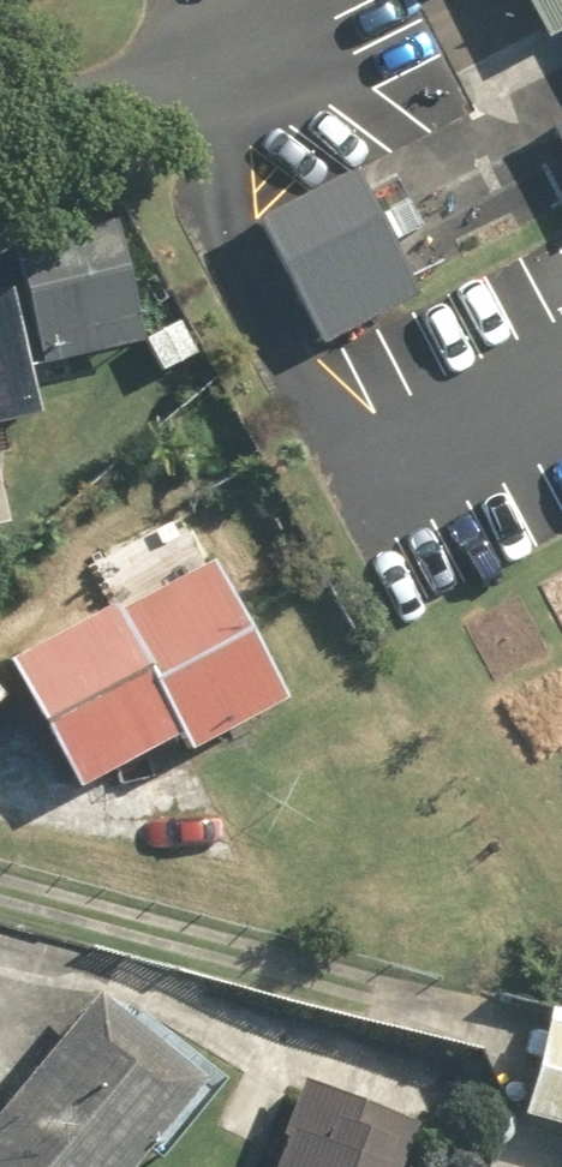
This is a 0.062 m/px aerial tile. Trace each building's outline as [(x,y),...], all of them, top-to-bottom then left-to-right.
[(354,195),(276,238),(353,376),(431,333),(354,195)] [(118,241),(12,258),(28,363),(134,346),(118,241)] [(0,664),(0,666),(64,791),(162,741),(172,760),(280,705),(184,517),(85,568),(107,610),(0,664)] [(0,1108),(0,1166),(123,1166),(145,1144),(154,1152),(216,1086),(138,1013),(122,1029),(96,1005),(0,1108)] [(507,1114),(561,1133),(561,1014),(544,1007),(507,1114)] [(370,1159),(389,1166),(390,1166),(405,1133),(287,1082),(250,1166),(366,1166),(370,1159)]
